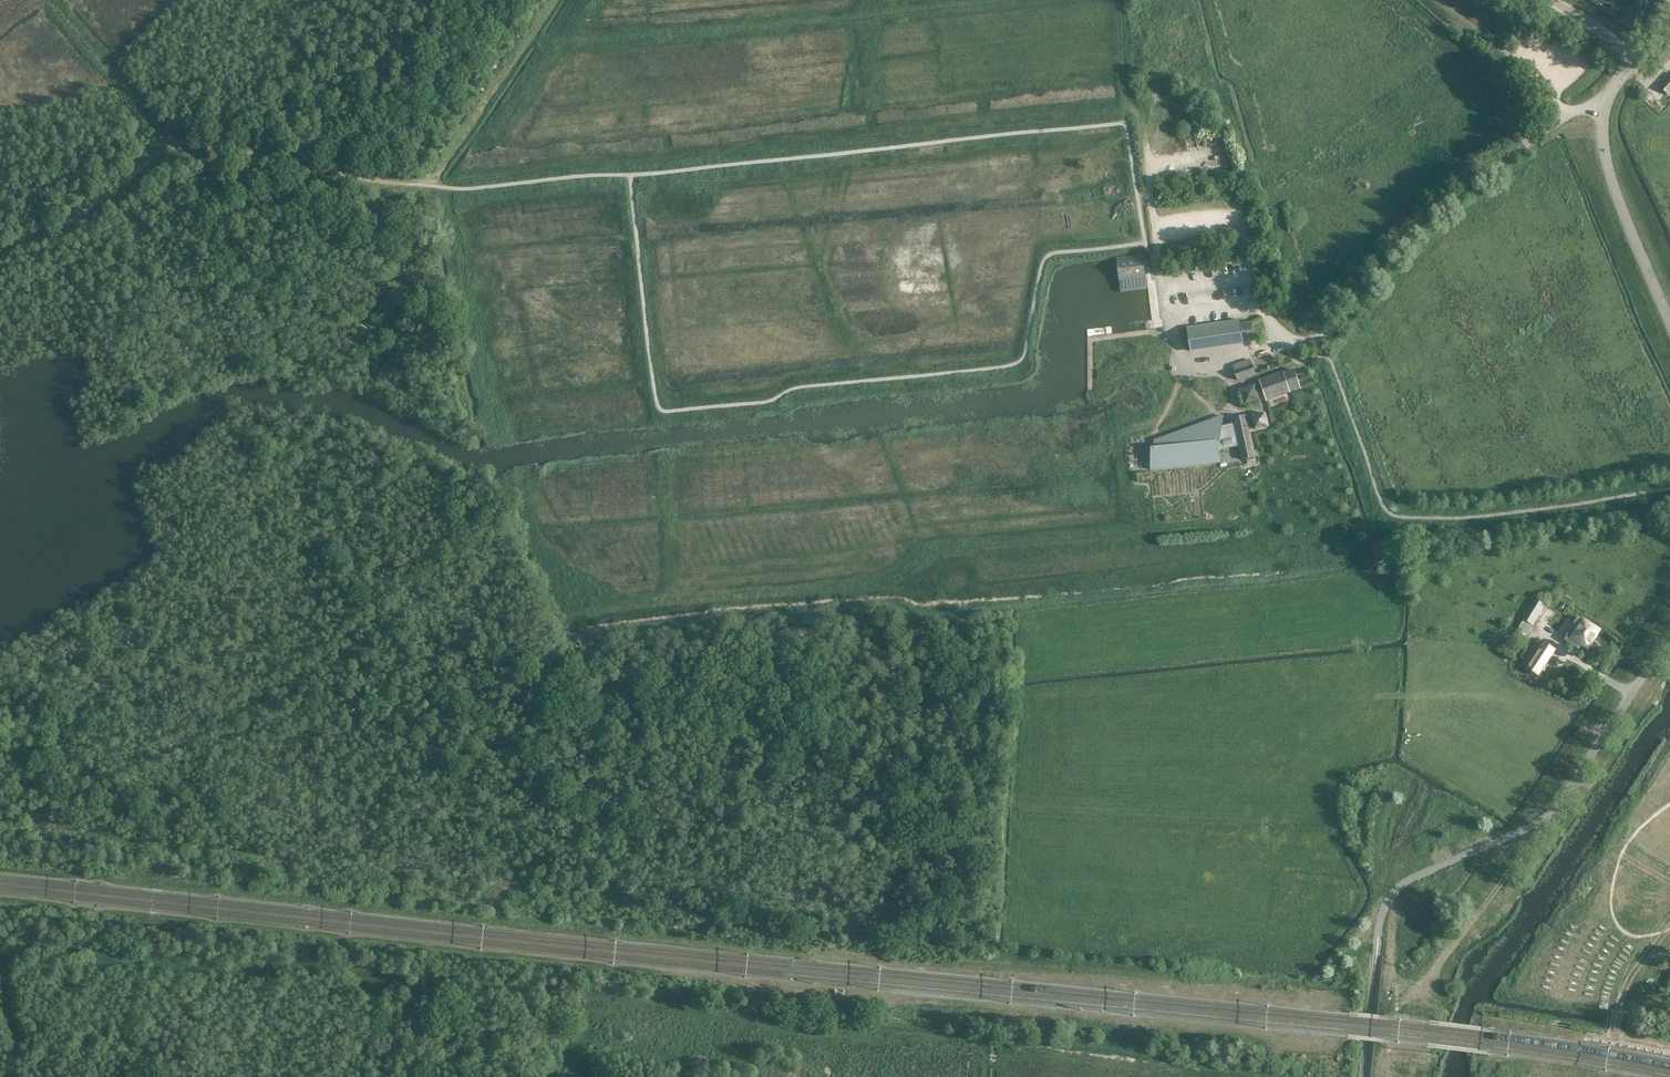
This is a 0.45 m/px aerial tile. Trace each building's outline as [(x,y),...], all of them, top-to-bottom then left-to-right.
[(1669,92),(1669,75),(1659,87),(1668,95),(1669,92)] [(1114,256),(1119,294),(1148,292),(1143,254),(1114,256)] [(1187,328),(1190,351),(1244,343),(1244,341),(1254,340),(1252,322),(1241,323),(1241,320),(1187,328)] [(1255,374),(1251,361),(1232,367),(1237,381),(1255,374)] [(1258,395),(1264,394),(1264,393),(1267,401),(1291,392),(1290,391),(1300,388),(1293,370),(1284,373),(1283,372),(1260,381),(1263,389),(1256,391),(1255,386),(1241,391),(1246,405),(1259,400),(1258,395)] [(1246,418),(1249,430),(1268,425),(1266,413),(1252,416),(1246,418)] [(1152,448),(1151,469),(1221,461),(1216,442),(1237,436),(1240,450),(1253,448),(1249,430),(1246,418),(1246,415),(1234,418),(1235,424),(1222,426),(1224,414),(1211,420),(1155,440),(1155,448),(1152,448)] [(1546,606),(1535,599),(1515,632),(1526,638),(1546,606)] [(1568,634),(1565,639),(1579,649),(1582,644),(1587,648),(1599,630),(1584,620),(1584,621),(1578,617),(1567,633),(1568,634)] [(1539,675),(1555,649),(1538,639),(1522,664),(1539,675)]
